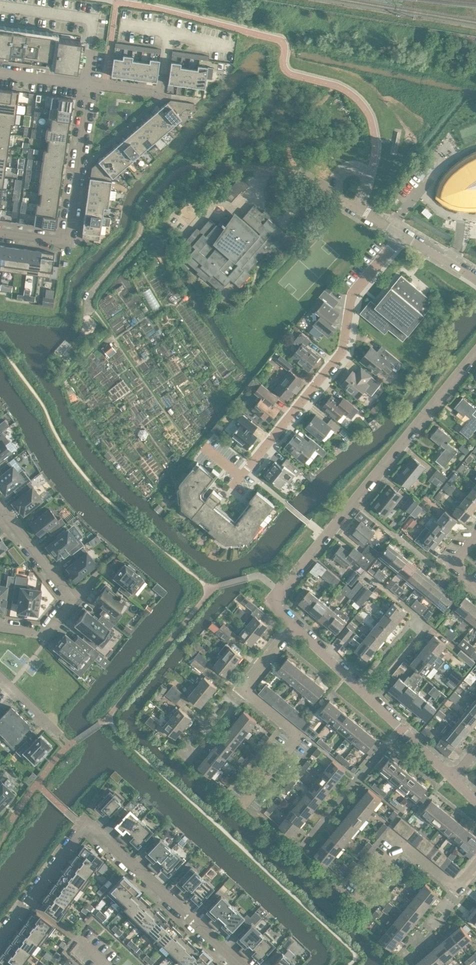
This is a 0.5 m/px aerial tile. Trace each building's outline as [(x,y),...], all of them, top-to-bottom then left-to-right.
[(8,53),(8,52),(21,53),(21,55),(51,59),(54,35),(3,28),(4,25),(0,25),(0,52),(8,53)] [(76,71),(80,41),(57,38),(52,67),(76,71)] [(124,77),(129,78),(131,60),(132,60),(132,56),(123,55),(122,59),(120,77),(124,77)] [(116,76),(120,77),(122,59),(113,57),(111,75),(116,76)] [(152,81),(156,82),(159,60),(149,58),(149,62),(149,63),(147,80),(152,81)] [(134,79),(138,79),(140,61),(132,60),(131,60),(129,78),(134,79)] [(142,80),(147,80),(149,63),(149,62),(140,61),(138,79),(142,80)] [(173,84),(177,85),(179,67),(180,67),(181,63),(171,61),(167,83),(173,84)] [(199,88),(204,88),(207,67),(197,65),(197,69),(195,87),(199,88)] [(181,85),(186,86),(188,68),(180,67),(179,67),(177,85),(181,85)] [(191,87),(195,87),(197,69),(188,68),(186,86),(191,86),(191,87)] [(16,91),(0,89),(0,100),(14,102),(17,102),(19,91),(16,91)] [(71,110),(72,99),(51,96),(50,107),(71,110)] [(14,102),(0,100),(0,111),(13,113),(16,113),(17,102),(14,102)] [(170,100),(167,102),(178,115),(186,108),(193,109),(194,103),(170,100)] [(163,105),(159,108),(174,125),(181,119),(178,115),(167,102),(163,105)] [(69,121),(71,110),(50,107),(48,118),(69,121)] [(156,111),(153,114),(167,131),(174,125),(159,108),(156,111)] [(13,113),(0,111),(0,122),(14,124),(16,113),(13,113)] [(146,120),(160,137),(167,131),(153,114),(149,117),(146,120)] [(68,131),(69,121),(48,118),(51,118),(50,128),(47,128),(68,131)] [(153,142),(160,137),(146,120),(143,122),(139,126),(153,142)] [(10,134),(11,124),(14,124),(0,122),(0,133),(10,134)] [(135,129),(132,131),(146,148),(153,142),(139,126),(135,129)] [(66,142),(68,131),(47,128),(45,139),(66,142)] [(129,134),(125,137),(140,154),(146,148),(132,131),(129,134)] [(8,145),(10,134),(0,133),(0,144),(8,145)] [(122,140),(118,143),(133,160),(140,154),(125,137),(122,141),(122,140)] [(65,153),(66,142),(45,139),(48,140),(47,150),(44,149),(44,150),(65,153)] [(115,146),(112,149),(126,166),(133,160),(118,143),(115,146)] [(7,155),(8,145),(0,144),(0,155),(7,156),(7,155)] [(108,152),(105,155),(119,172),(126,166),(112,149),(108,152)] [(63,163),(65,153),(44,150),(42,160),(63,163)] [(440,180),(440,181),(437,188),(437,190),(436,197),(441,202),(443,203),(449,207),(451,208),(457,210),(459,210),(464,211),(466,211),(474,211),(475,211),(475,151),(474,152),(473,152),(466,156),(464,157),(458,162),(456,163),(450,168),(449,169),(446,173),(444,174),(440,180)] [(119,172),(105,155),(102,158),(98,161),(98,162),(111,177),(112,178),(119,172)] [(62,174),(63,163),(42,160),(41,171),(62,174)] [(111,177),(98,162),(91,167),(90,178),(110,180),(111,177)] [(419,168),(415,173),(423,180),(427,174),(419,168)] [(60,185),(62,174),(41,171),(39,182),(60,185)] [(89,183),(88,187),(110,190),(111,180),(110,180),(90,178),(89,177),(89,183)] [(222,194),(231,202),(241,190),(243,191),(248,185),(239,177),(231,186),(230,185),(222,194)] [(59,195),(60,185),(39,182),(38,193),(59,195)] [(110,190),(88,187),(87,191),(87,196),(109,199),(110,190)] [(57,206),(59,196),(59,195),(38,193),(40,193),(39,203),(36,203),(57,206)] [(86,201),(85,205),(103,207),(103,208),(107,208),(109,199),(87,196),(86,201)] [(56,217),(57,206),(36,203),(35,214),(37,214),(56,217)] [(85,209),(84,214),(102,216),(103,208),(103,207),(85,205),(85,209)] [(195,247),(184,259),(220,290),(230,278),(239,286),(249,274),(246,271),(264,252),(267,254),(275,245),(277,248),(283,242),(286,245),(294,236),(287,230),(285,233),(276,226),(279,223),(264,210),(261,213),(253,205),(242,217),(241,218),(233,212),(228,219),(225,216),(217,225),(210,219),(199,230),(197,228),(186,240),(195,247)] [(56,217),(37,214),(35,214),(33,225),(54,228),(54,227),(56,227),(56,224),(57,222),(55,222),(56,217)] [(84,218),(83,222),(101,225),(102,216),(84,214),(84,218)] [(83,227),(82,232),(87,233),(91,233),(95,234),(99,234),(100,234),(101,225),(83,222),(82,227),(83,227)] [(17,247),(6,246),(2,271),(14,272),(17,247)] [(29,249),(17,247),(14,272),(26,274),(29,249)] [(41,251),(30,249),(29,249),(26,274),(38,276),(41,251)] [(57,278),(59,266),(52,265),(54,253),(41,251),(38,276),(57,278)] [(360,313),(386,333),(389,329),(403,340),(434,302),(401,275),(376,305),(371,300),(360,313)] [(329,285),(325,290),(330,293),(333,289),(335,287),(330,283),(329,285)] [(149,287),(143,291),(153,308),(160,305),(149,287)] [(42,304),(52,306),(53,298),(43,297),(42,304)] [(314,324),(325,334),(326,333),(330,333),(336,326),(335,318),(339,313),(324,301),(317,311),(318,319),(314,324)] [(292,357),(302,365),(303,363),(309,368),(308,370),(319,356),(306,346),(311,340),(301,332),(293,342),(299,347),(292,357)] [(102,345),(100,347),(106,354),(113,348),(109,342),(103,346),(102,345)] [(380,345),(381,346),(385,349),(381,354),(371,347),(360,360),(376,373),(382,366),(389,372),(393,367),(397,370),(396,372),(397,371),(404,363),(385,349),(380,344),(380,345)] [(277,360),(288,369),(292,364),(281,355),(277,360)] [(342,384),(341,385),(357,399),(358,398),(365,390),(371,395),(381,383),(361,368),(362,369),(358,375),(353,371),(342,384)] [(287,399),(298,386),(303,380),(290,370),(275,389),(287,399)] [(271,402),(276,395),(262,384),(256,390),(263,396),(253,409),(261,415),(261,414),(270,421),(280,408),(271,402)] [(342,404),(340,402),(332,395),(322,407),(338,420),(344,413),(351,419),(359,409),(346,399),(342,404)] [(460,430),(469,437),(475,428),(475,408),(463,397),(454,407),(464,415),(466,414),(470,418),(460,430)] [(373,405),(369,411),(374,415),(378,409),(373,405)] [(253,424),(257,427),(257,426),(254,423),(242,414),(235,423),(240,426),(238,428),(237,428),(236,429),(236,430),(232,435),(239,440),(238,441),(247,449),(257,436),(249,430),(253,424)] [(306,427),(321,439),(331,427),(337,432),(341,426),(331,418),(327,423),(316,415),(306,427)] [(4,419),(0,423),(0,431),(8,425),(4,419)] [(430,436),(440,445),(441,444),(445,448),(436,460),(444,467),(458,450),(449,443),(452,438),(438,426),(430,436)] [(2,431),(0,432),(0,460),(11,452),(5,444),(9,441),(2,431)] [(297,431),(284,447),(304,464),(315,450),(323,456),(328,451),(305,433),(305,434),(311,438),(308,441),(297,431)] [(465,460),(469,463),(473,457),(470,454),(465,460)] [(0,463),(0,468),(8,461),(6,458),(0,463)] [(405,468),(396,478),(409,488),(425,467),(413,458),(412,458),(413,459),(409,465),(408,464),(405,468)] [(283,467),(281,465),(276,461),(265,475),(282,489),(283,489),(280,487),(286,479),(288,482),(295,474),(297,476),(302,469),(289,459),(283,467)] [(8,461),(0,468),(0,470),(3,473),(0,476),(0,487),(1,487),(4,492),(5,493),(5,492),(14,485),(18,489),(30,479),(22,469),(17,472),(12,467),(13,466),(12,466),(8,461)] [(457,469),(461,472),(466,466),(462,463),(457,469)] [(211,527),(209,530),(210,530),(228,543),(250,540),(263,524),(264,524),(272,514),(269,512),(275,505),(257,491),(250,500),(251,501),(255,496),(257,497),(236,523),(202,496),(201,492),(214,475),(200,464),(196,469),(193,466),(193,467),(180,484),(181,490),(183,501),(182,502),(183,508),(199,522),(200,522),(202,519),(211,527)] [(429,478),(439,487),(447,477),(437,469),(429,478)] [(450,478),(453,481),(458,475),(455,472),(450,478)] [(23,494),(13,502),(18,509),(19,508),(23,513),(29,509),(30,510),(36,505),(35,504),(41,499),(32,488),(33,487),(29,481),(19,489),(23,494)] [(442,488),(446,491),(451,485),(447,481),(442,488)] [(382,496),(374,506),(385,515),(402,495),(390,486),(391,487),(386,493),(385,492),(382,496)] [(213,489),(207,497),(216,504),(222,496),(223,495),(219,492),(218,493),(213,489)] [(434,497),(438,500),(443,494),(439,491),(434,497)] [(410,494),(401,505),(410,512),(419,501),(410,494)] [(461,503),(472,512),(475,507),(475,500),(468,494),(461,503)] [(418,504),(422,507),(427,501),(423,498),(418,504)] [(472,512),(461,503),(453,512),(464,522),(472,512)] [(411,513),(414,516),(419,510),(416,507),(411,513)] [(49,509),(30,524),(39,536),(49,528),(53,533),(65,523),(61,518),(58,520),(49,509)] [(446,510),(438,520),(449,529),(457,519),(446,510)] [(411,517),(405,524),(409,527),(410,527),(415,521),(411,517)] [(438,520),(430,529),(441,538),(449,529),(438,520)] [(353,532),(352,532),(365,543),(366,542),(375,532),(372,529),(371,528),(368,526),(361,521),(361,522),(353,532)] [(51,554),(53,553),(56,557),(62,552),(63,554),(67,550),(66,549),(68,548),(72,553),(84,545),(79,538),(76,540),(72,537),(73,536),(71,534),(67,530),(65,531),(64,529),(57,535),(58,537),(45,547),(51,554)] [(441,538),(430,529),(422,538),(423,539),(419,543),(427,550),(431,545),(434,548),(441,538)] [(93,546),(102,539),(98,534),(89,541),(93,546)] [(372,561),(379,552),(369,544),(362,553),(372,561)] [(379,556),(389,563),(398,551),(389,544),(379,556)] [(356,560),(365,568),(368,565),(372,561),(362,553),(354,547),(350,552),(341,545),(332,556),(346,567),(350,561),(353,564),(356,560)] [(82,546),(72,553),(77,559),(67,567),(71,572),(69,573),(74,580),(95,563),(86,552),(87,551),(82,546)] [(17,550),(12,554),(20,564),(25,560),(17,550)] [(389,563),(398,571),(408,559),(398,551),(389,563)] [(398,571),(407,579),(417,567),(408,559),(398,571)] [(114,578),(122,584),(118,588),(128,596),(132,591),(134,593),(144,581),(142,579),(142,578),(141,577),(134,571),(135,569),(128,564),(127,565),(125,564),(124,563),(123,564),(124,564),(120,568),(117,572),(114,576),(113,577),(114,578)] [(407,579),(416,587),(426,574),(417,567),(407,579)] [(374,575),(377,577),(382,571),(379,568),(374,575)] [(322,575),(331,583),(336,576),(327,569),(326,570),(322,575)] [(382,571),(377,577),(381,580),(386,574),(382,571)] [(425,594),(426,594),(436,582),(426,574),(416,587),(422,591),(419,595),(422,597),(425,594)] [(336,576),(331,583),(335,586),(340,579),(336,576)] [(352,576),(347,581),(351,585),(356,579),(352,576)] [(347,595),(352,598),(364,584),(359,580),(351,590),(347,595)] [(390,589),(396,593),(401,586),(396,582),(390,589)] [(426,594),(435,602),(445,590),(436,582),(426,594)] [(157,583),(153,588),(163,596),(167,591),(157,583)] [(100,613),(114,624),(122,614),(117,610),(124,601),(121,599),(122,597),(120,596),(119,597),(110,590),(111,589),(105,584),(100,591),(101,592),(95,599),(101,603),(100,604),(104,607),(100,613)] [(345,584),(341,590),(345,593),(347,595),(351,590),(345,584)] [(356,602),(360,597),(368,588),(364,584),(352,598),(356,602)] [(3,610),(4,603),(5,604),(6,598),(12,599),(13,587),(7,586),(0,585),(0,609),(3,610)] [(41,589),(20,586),(16,612),(37,615),(41,589)] [(401,586),(396,593),(399,596),(405,589),(401,586)] [(368,588),(360,597),(365,601),(373,591),(368,588)] [(299,602),(309,610),(319,598),(309,590),(305,596),(300,592),(295,598),(300,602),(299,602)] [(445,590),(435,602),(444,610),(454,597),(445,590)] [(241,601),(252,610),(256,605),(245,596),(241,601)] [(450,612),(461,621),(475,604),(466,596),(460,604),(458,602),(450,612)] [(360,597),(356,602),(361,606),(365,601),(360,597)] [(309,610),(318,618),(328,606),(319,598),(309,610)] [(411,605),(414,608),(420,602),(416,599),(411,605)] [(394,602),(387,611),(399,621),(406,612),(394,602)] [(420,602),(414,608),(422,614),(428,607),(424,603),(423,604),(420,602)] [(474,624),(475,622),(475,605),(475,604),(461,621),(465,616),(474,624)] [(147,605),(143,609),(149,613),(152,609),(147,605)] [(318,618),(327,625),(340,610),(336,607),(334,610),(328,606),(318,618)] [(98,643),(102,646),(113,633),(113,632),(110,629),(113,624),(101,614),(98,619),(96,618),(97,617),(94,614),(93,615),(83,607),(77,614),(79,616),(73,623),(86,633),(82,638),(94,648),(98,643)] [(423,616),(427,619),(432,612),(429,609),(423,616)] [(340,610),(327,625),(337,633),(347,621),(345,620),(348,617),(340,610)] [(387,611),(379,621),(391,631),(399,621),(387,611)] [(244,622),(247,624),(260,635),(268,625),(252,612),(244,622)] [(357,613),(354,616),(361,622),(364,618),(357,613)] [(379,621),(371,630),(383,640),(391,631),(379,621)] [(349,622),(347,625),(353,631),(356,627),(349,622)] [(224,623),(220,628),(231,636),(234,632),(224,623)] [(247,624),(239,634),(252,644),(260,635),(247,624)] [(353,631),(347,625),(338,635),(345,641),(353,631)] [(445,634),(449,636),(454,630),(451,627),(445,634)] [(231,636),(220,628),(216,632),(227,641),(231,636)] [(371,630),(363,639),(375,649),(383,640),(371,630)] [(454,630),(449,636),(452,639),(458,633),(454,630)] [(88,653),(93,647),(82,638),(77,644),(66,634),(65,633),(64,634),(61,638),(57,643),(54,647),(53,648),(54,648),(62,654),(58,658),(65,664),(69,660),(76,666),(77,667),(78,666),(77,666),(88,653)] [(363,639),(356,633),(353,636),(361,643),(356,649),(361,653),(358,657),(364,662),(367,658),(368,659),(375,649),(363,639)] [(112,634),(106,644),(110,646),(116,636),(112,634)] [(426,644),(438,654),(442,657),(445,654),(441,651),(446,645),(434,635),(426,644)] [(464,638),(458,644),(464,649),(467,652),(473,645),(469,642),(464,638)] [(426,644),(419,654),(431,664),(438,654),(426,644)] [(467,652),(471,655),(475,648),(473,645),(467,652)] [(230,646),(222,655),(235,665),(242,656),(230,646)] [(457,654),(472,666),(475,662),(461,649),(457,654)] [(194,658),(205,667),(210,661),(199,652),(194,658)] [(235,665),(222,655),(219,653),(216,657),(219,659),(214,665),(213,667),(225,677),(227,675),(235,665)] [(431,664),(419,654),(411,663),(426,676),(434,666),(431,664)] [(110,661),(104,656),(99,663),(105,668),(110,661)] [(205,667),(194,658),(191,663),(201,672),(205,667)] [(277,670),(286,678),(297,665),(288,658),(277,670)] [(286,678),(296,686),(306,673),(297,665),(286,678)] [(389,689),(398,697),(419,673),(415,670),(410,676),(408,675),(404,681),(399,677),(397,679),(393,684),(389,689)] [(467,675),(474,681),(475,678),(475,677),(470,672),(467,675)] [(296,686),(305,693),(316,681),(306,673),(296,686)] [(398,697),(408,705),(418,693),(413,689),(418,683),(417,682),(422,676),(419,673),(398,697)] [(392,675),(388,679),(393,684),(397,679),(392,675)] [(474,681),(467,675),(464,679),(471,684),(474,681)] [(204,676),(196,686),(209,696),(217,687),(204,676)] [(452,676),(450,679),(456,685),(459,681),(452,676)] [(456,685),(450,679),(447,682),(453,688),(456,685)] [(316,681),(305,693),(315,701),(325,688),(316,681)] [(258,693),(263,697),(271,688),(266,684),(258,693)] [(173,685),(169,689),(180,698),(184,694),(173,685)] [(428,692),(432,695),(437,688),(434,685),(428,692)] [(209,696),(196,686),(189,696),(201,706),(209,696)] [(263,697),(268,701),(275,692),(271,688),(263,697)] [(437,688),(432,695),(435,698),(441,691),(437,688)] [(180,698),(169,689),(165,694),(176,703),(180,698)] [(454,690),(452,694),(458,699),(461,696),(454,690)] [(268,701),(272,705),(280,695),(275,692),(268,701)] [(408,705),(417,712),(427,700),(418,693),(408,705)] [(458,699),(452,694),(449,697),(456,703),(458,699)] [(272,705),(277,708),(285,699),(280,695),(272,705)] [(465,705),(475,714),(475,698),(471,704),(468,702),(465,705)] [(285,699),(277,708),(281,712),(289,703),(285,699)] [(319,713),(329,720),(339,708),(330,700),(319,713)] [(427,700),(417,712),(427,720),(437,708),(427,700)] [(281,712),(286,716),(294,707),(289,703),(281,712)] [(461,717),(473,727),(475,723),(475,714),(465,705),(462,709),(465,711),(461,717)] [(20,715),(11,706),(2,715),(0,713),(0,735),(20,715)] [(171,711),(168,714),(184,727),(192,718),(179,707),(174,713),(171,711)] [(286,716),(291,720),(299,711),(294,707),(286,716)] [(338,728),(348,715),(339,708),(329,720),(326,723),(336,731),(338,728)] [(439,709),(436,712),(443,718),(446,714),(439,709)] [(244,710),(236,720),(249,730),(257,721),(244,710)] [(299,711),(291,720),(296,724),(303,715),(299,711)] [(443,718),(436,712),(434,716),(440,721),(443,718)] [(184,727),(168,714),(165,718),(168,721),(163,726),(176,737),(184,727)] [(0,735),(0,736),(13,749),(24,737),(20,733),(29,724),(20,715),(0,735)] [(145,722),(155,729),(160,723),(150,715),(145,722)] [(338,728),(347,736),(358,723),(348,715),(338,728)] [(451,719),(448,722),(453,726),(465,736),(473,727),(461,717),(456,723),(451,719)] [(300,727),(305,731),(313,722),(308,718),(300,727)] [(236,720),(229,729),(242,739),(249,730),(236,720)] [(453,726),(448,722),(441,732),(444,735),(440,739),(450,747),(454,742),(457,746),(465,736),(453,726)] [(351,739),(356,743),(367,731),(358,723),(347,736),(344,739),(348,742),(351,739)] [(229,729),(221,738),(234,749),(242,739),(229,729)] [(367,731),(356,743),(354,747),(358,750),(360,746),(366,751),(373,742),(376,738),(367,731)] [(266,733),(260,739),(264,743),(269,736),(266,733)] [(50,746),(51,746),(50,745),(40,735),(39,735),(30,745),(26,740),(16,750),(20,755),(23,752),(23,753),(24,752),(33,762),(34,763),(35,762),(34,762),(39,757),(40,758),(46,752),(45,751),(50,746)] [(317,741),(323,746),(326,742),(320,737),(317,741)] [(221,738),(213,748),(226,758),(234,749),(221,738)] [(264,743),(260,739),(255,746),(259,749),(264,743)] [(326,742),(323,746),(329,751),(332,747),(326,742)] [(373,742),(366,751),(371,755),(377,747),(378,746),(373,742)] [(312,753),(316,756),(321,750),(318,747),(312,753)] [(213,748),(206,757),(219,767),(226,758),(213,748)] [(250,752),(245,758),(249,761),(254,755),(250,752)] [(335,756),(341,761),(345,758),(339,753),(335,756)] [(379,770),(389,777),(399,765),(390,757),(389,758),(384,754),(375,765),(380,769),(379,770)] [(219,767),(206,757),(198,766),(211,777),(219,767)] [(249,761),(245,758),(240,764),(244,767),(249,761)] [(345,758),(341,761),(348,767),(351,763),(345,758)] [(333,759),(325,769),(338,779),(346,770),(333,759)] [(307,760),(302,766),(306,769),(311,763),(307,760)] [(389,777),(398,785),(408,772),(399,765),(389,777)] [(306,769),(302,766),(297,772),(301,775),(306,769)] [(325,769),(317,778),(330,789),(338,779),(325,769)] [(235,770),(230,777),(234,780),(239,774),(235,770)] [(33,772),(25,781),(27,783),(29,784),(37,776),(34,773),(33,772)] [(398,785),(407,793),(418,780),(408,772),(398,785)] [(234,780),(230,777),(225,783),(229,786),(234,780)] [(292,778),(287,784),(291,788),(296,781),(292,778)] [(317,778),(310,788),(323,798),(330,789),(317,778)] [(418,780),(407,793),(417,800),(416,801),(420,805),(427,796),(423,793),(427,788),(418,780)] [(1,783),(0,784),(0,807),(2,806),(7,800),(13,794),(14,793),(13,792),(2,783),(3,783),(2,782),(1,783)] [(371,786),(377,791),(381,787),(375,782),(371,786)] [(291,788),(287,784),(282,791),(286,794),(291,788)] [(381,787),(377,791),(384,796),(387,792),(381,787)] [(310,788),(302,797),(315,807),(323,798),(310,788)] [(368,789),(361,798),(374,809),(381,799),(368,789)] [(101,796),(96,802),(96,803),(97,804),(95,806),(102,812),(105,809),(109,813),(111,812),(115,816),(125,806),(120,802),(120,801),(122,799),(115,793),(113,795),(109,791),(103,798),(101,796)] [(277,797),(272,803),(276,806),(281,800),(277,797)] [(302,797),(294,806),(307,817),(315,807),(302,797)] [(390,801),(396,806),(399,803),(393,797),(390,801)] [(361,798),(353,807),(366,818),(374,809),(361,798)] [(421,812),(431,820),(441,807),(432,799),(421,812)] [(276,806),(272,803),(267,809),(270,812),(276,806)] [(399,803),(396,806),(402,811),(406,808),(399,803)] [(294,806),(287,816),(300,826),(307,817),(294,806)] [(353,807),(345,817),(358,827),(366,818),(353,807)] [(435,823),(440,827),(450,815),(441,807),(431,820),(429,822),(433,825),(435,823)] [(140,820),(129,810),(123,817),(122,815),(116,821),(117,823),(115,825),(120,829),(120,828),(122,830),(116,836),(121,841),(140,820)] [(389,816),(393,819),(398,813),(394,810),(389,816)] [(440,827),(449,835),(460,822),(450,815),(440,827)] [(300,826),(287,816),(279,825),(292,836),(300,826)] [(345,817),(338,826),(351,837),(358,827),(345,817)] [(393,827),(398,831),(406,822),(401,818),(393,827)] [(140,820),(121,841),(126,845),(132,839),(133,840),(133,841),(137,845),(139,843),(140,844),(146,838),(145,837),(151,830),(140,820)] [(384,822),(379,829),(383,832),(388,826),(384,822)] [(398,831),(403,835),(410,826),(406,822),(398,831)] [(449,835),(459,843),(469,830),(460,822),(449,835)] [(338,826),(330,835),(343,846),(351,837),(338,826)] [(403,835),(407,839),(415,830),(410,826),(403,835)] [(383,832),(379,829),(374,835),(377,838),(383,832)] [(407,839),(412,843),(420,833),(415,830),(407,839)] [(459,843),(468,850),(465,853),(470,857),(475,850),(475,843),(475,842),(475,841),(475,836),(469,830),(459,843)] [(412,843),(417,847),(424,837),(420,833),(412,843)] [(330,835),(322,845),(335,855),(343,846),(330,835)] [(417,847),(421,850),(429,841),(424,837),(417,847)] [(152,844),(146,850),(148,851),(146,853),(150,857),(151,857),(153,858),(147,864),(151,869),(171,849),(160,838),(154,845),(152,844)] [(369,841),(363,847),(367,850),(372,844),(369,841)] [(421,850),(426,854),(434,845),(429,841),(421,850)] [(76,855),(97,871),(104,861),(95,854),(96,853),(91,849),(90,850),(84,845),(79,852),(80,853),(78,856),(77,855),(76,855)] [(335,855),(322,845),(315,854),(327,865),(335,855)] [(426,854),(431,858),(438,849),(434,845),(426,854)] [(367,850),(363,847),(358,853),(362,857),(367,850)] [(171,849),(151,869),(156,874),(162,867),(164,869),(163,870),(167,874),(169,872),(171,873),(177,867),(175,865),(181,859),(171,849)] [(431,858),(435,862),(443,853),(438,849),(431,858)] [(435,862),(440,866),(448,856),(443,853),(435,862)] [(97,871),(76,855),(72,861),(73,862),(71,866),(69,864),(69,865),(90,880),(86,877),(93,868),(97,871)] [(440,866),(445,870),(452,860),(448,856),(440,866)] [(353,860),(348,866),(352,869),(357,863),(353,860)] [(445,870),(449,873),(457,864),(452,860),(445,870)] [(457,864),(449,873),(454,877),(461,868),(457,864)] [(90,880),(69,865),(65,871),(66,872),(64,875),(62,874),(82,890),(90,880)] [(352,869),(348,866),(343,872),(347,875),(352,869)] [(183,872),(177,878),(178,880),(176,882),(181,886),(181,885),(183,887),(177,893),(182,898),(201,877),(190,867),(184,874),(183,872)] [(406,872),(401,878),(405,882),(410,876),(406,872)] [(82,890),(62,874),(57,880),(59,882),(56,885),(55,884),(75,899),(72,896),(78,887),(82,890)] [(123,875),(110,889),(106,893),(115,901),(118,897),(131,883),(123,875)] [(194,897),(194,898),(198,902),(200,900),(201,901),(207,895),(206,894),(212,887),(201,877),(182,898),(187,902),(193,896),(194,897)] [(405,882),(401,878),(396,885),(400,888),(405,882)] [(131,883),(118,897),(115,901),(123,908),(139,890),(131,883)] [(426,883),(418,892),(431,902),(438,893),(426,883)] [(75,899),(55,884),(50,890),(52,891),(49,894),(48,893),(68,909),(64,906),(69,900),(73,903),(75,899)] [(326,894),(332,899),(339,890),(334,885),(326,894)] [(136,894),(139,890),(123,908),(131,914),(127,918),(128,918),(145,900),(140,896),(140,897),(136,894)] [(391,891),(386,897),(390,900),(395,894),(391,891)] [(418,892),(410,901),(423,912),(431,902),(418,892)] [(68,909),(48,893),(43,900),(44,901),(41,905),(60,919),(68,909)] [(232,906),(231,905),(221,895),(214,902),(213,901),(207,907),(209,908),(207,910),(211,914),(212,914),(213,915),(208,922),(212,926),(232,906)] [(390,900),(386,897),(381,903),(385,907),(390,900)] [(152,908),(148,905),(149,904),(145,900),(128,918),(136,926),(139,922),(152,908)] [(410,901),(403,911),(415,921),(423,912),(410,901)] [(225,926),(224,927),(228,931),(230,929),(232,930),(238,924),(236,922),(242,916),(232,906),(212,926),(217,931),(223,924),(225,926)] [(152,908),(139,922),(136,926),(143,933),(161,915),(156,911),(155,912),(152,908)] [(376,909),(371,916),(375,919),(380,913),(376,909)] [(403,911),(395,920),(408,931),(415,921),(403,911)] [(27,921),(47,936),(55,926),(36,912),(33,916),(32,915),(27,921)] [(168,923),(167,923),(164,920),(165,919),(161,915),(143,933),(151,940),(155,937),(168,923)] [(375,919),(371,916),(366,922),(369,925),(375,919)] [(395,920),(387,929),(400,940),(408,931),(395,920)] [(20,930),(40,946),(47,936),(27,921),(28,922),(26,925),(24,924),(20,930)] [(168,923),(155,937),(151,940),(152,941),(155,937),(162,944),(176,930),(172,925),(171,926),(168,923)] [(244,929),(238,935),(239,937),(237,939),(241,943),(242,942),(244,944),(238,950),(243,955),(264,932),(262,934),(251,924),(245,930),(244,929)] [(461,925),(452,933),(462,946),(472,938),(461,925)] [(400,940),(387,929),(380,939),(392,949),(400,940)] [(17,934),(13,940),(29,952),(36,943),(40,946),(20,930),(20,931),(21,932),(19,935),(17,934)] [(181,934),(176,930),(162,944),(170,951),(167,955),(170,952),(183,938),(180,934),(181,934)] [(261,957),(262,958),(268,952),(267,951),(273,944),(269,941),(271,939),(264,932),(243,955),(248,959),(254,953),(255,954),(255,955),(259,959),(261,957)] [(452,933),(442,941),(453,954),(462,946),(452,933)] [(183,938),(170,952),(167,955),(175,963),(192,944),(188,940),(187,941),(183,938)] [(5,949),(26,964),(22,962),(29,952),(13,940),(12,940),(14,941),(11,944),(10,943),(5,949)] [(442,941),(433,949),(444,961),(453,954),(442,941)] [(202,949),(199,952),(196,949),(196,948),(192,944),(175,963),(179,959),(185,964),(188,964),(202,949)] [(5,949),(5,950),(6,951),(4,954),(3,953),(0,956),(0,961),(4,964),(26,964),(5,949)] [(202,949),(188,964),(203,964),(210,957),(202,949)] [(271,964),(291,964),(293,963),(282,953),(277,949),(268,958),(272,963),(271,964)] [(424,957),(431,964),(439,964),(444,961),(433,949),(424,957)] [(474,960),(471,956),(464,961),(468,964),(474,960)] [(424,957),(414,964),(415,964),(431,964),(424,957)]
